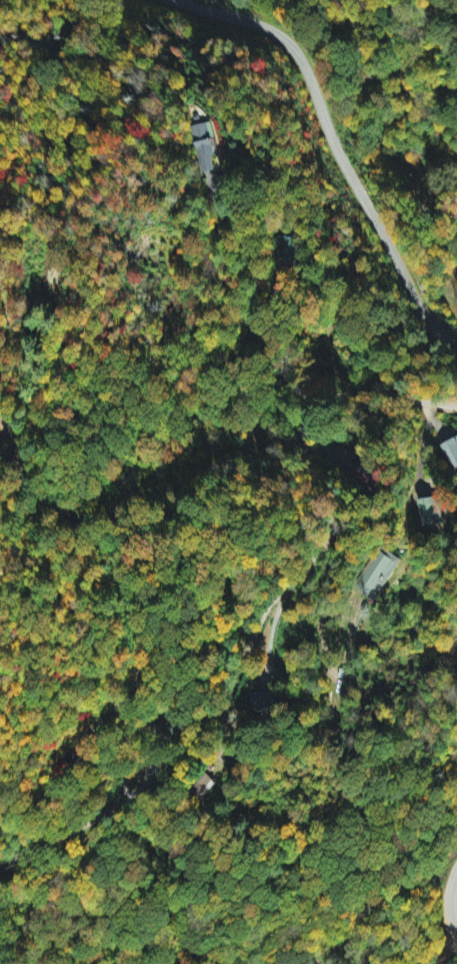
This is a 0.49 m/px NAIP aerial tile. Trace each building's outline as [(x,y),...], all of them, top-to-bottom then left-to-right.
[(193,126),(201,174),(219,171),(210,123),(193,126)] [(452,470),(456,468),(456,439),(443,444),(452,470)] [(371,470),(371,461),(359,461),(340,461),(340,470),(371,470)] [(444,526),(440,497),(418,500),(421,528),(444,526)] [(356,589),(377,602),(404,559),(383,546),(356,589)] [(206,798),(221,785),(211,773),(196,787),(206,798)]
